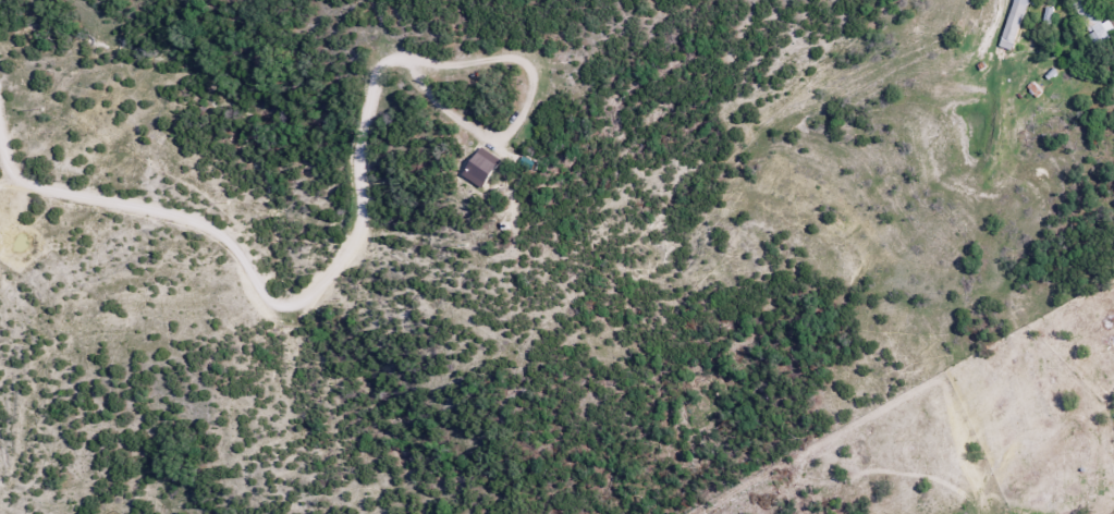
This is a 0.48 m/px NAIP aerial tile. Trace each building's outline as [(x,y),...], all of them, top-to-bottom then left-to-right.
[(1010,50),(1025,0),(1011,0),(997,46),(1010,50)] [(1088,0),(1078,0),(1071,5),(1099,46),(1109,39),(1102,27),(1105,25),(1088,0)]
